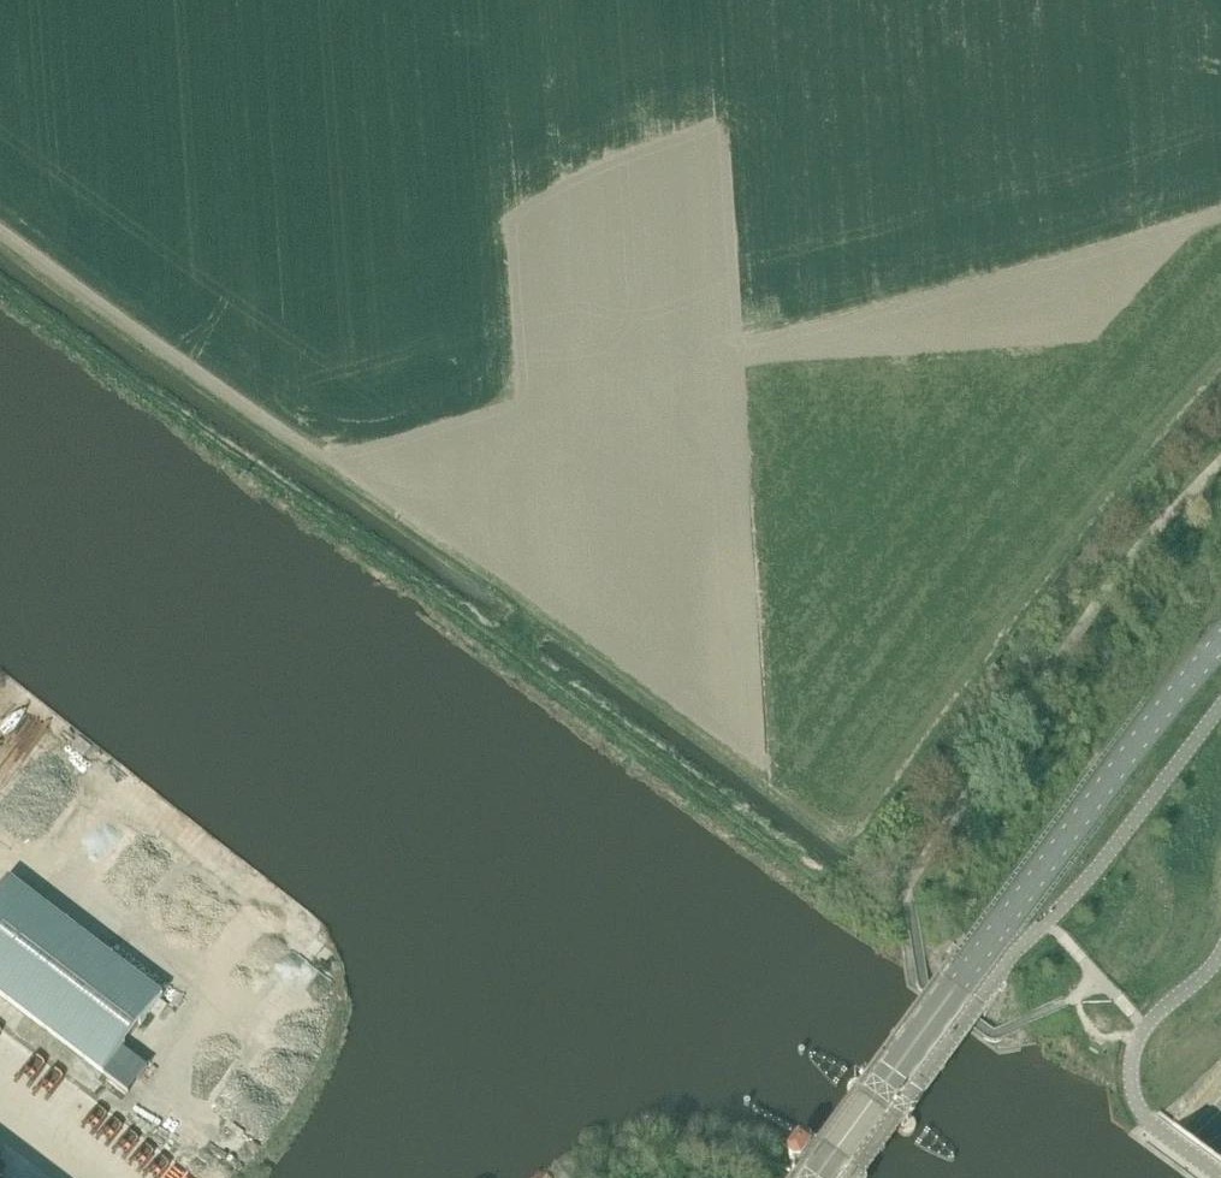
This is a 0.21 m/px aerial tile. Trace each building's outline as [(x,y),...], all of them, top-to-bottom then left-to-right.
[(0,891),(0,994),(104,1074),(163,997),(10,879),(0,891)] [(797,1161),(807,1145),(807,1139),(800,1135),(793,1136),(783,1150),(783,1157),(790,1162),(797,1161)]
